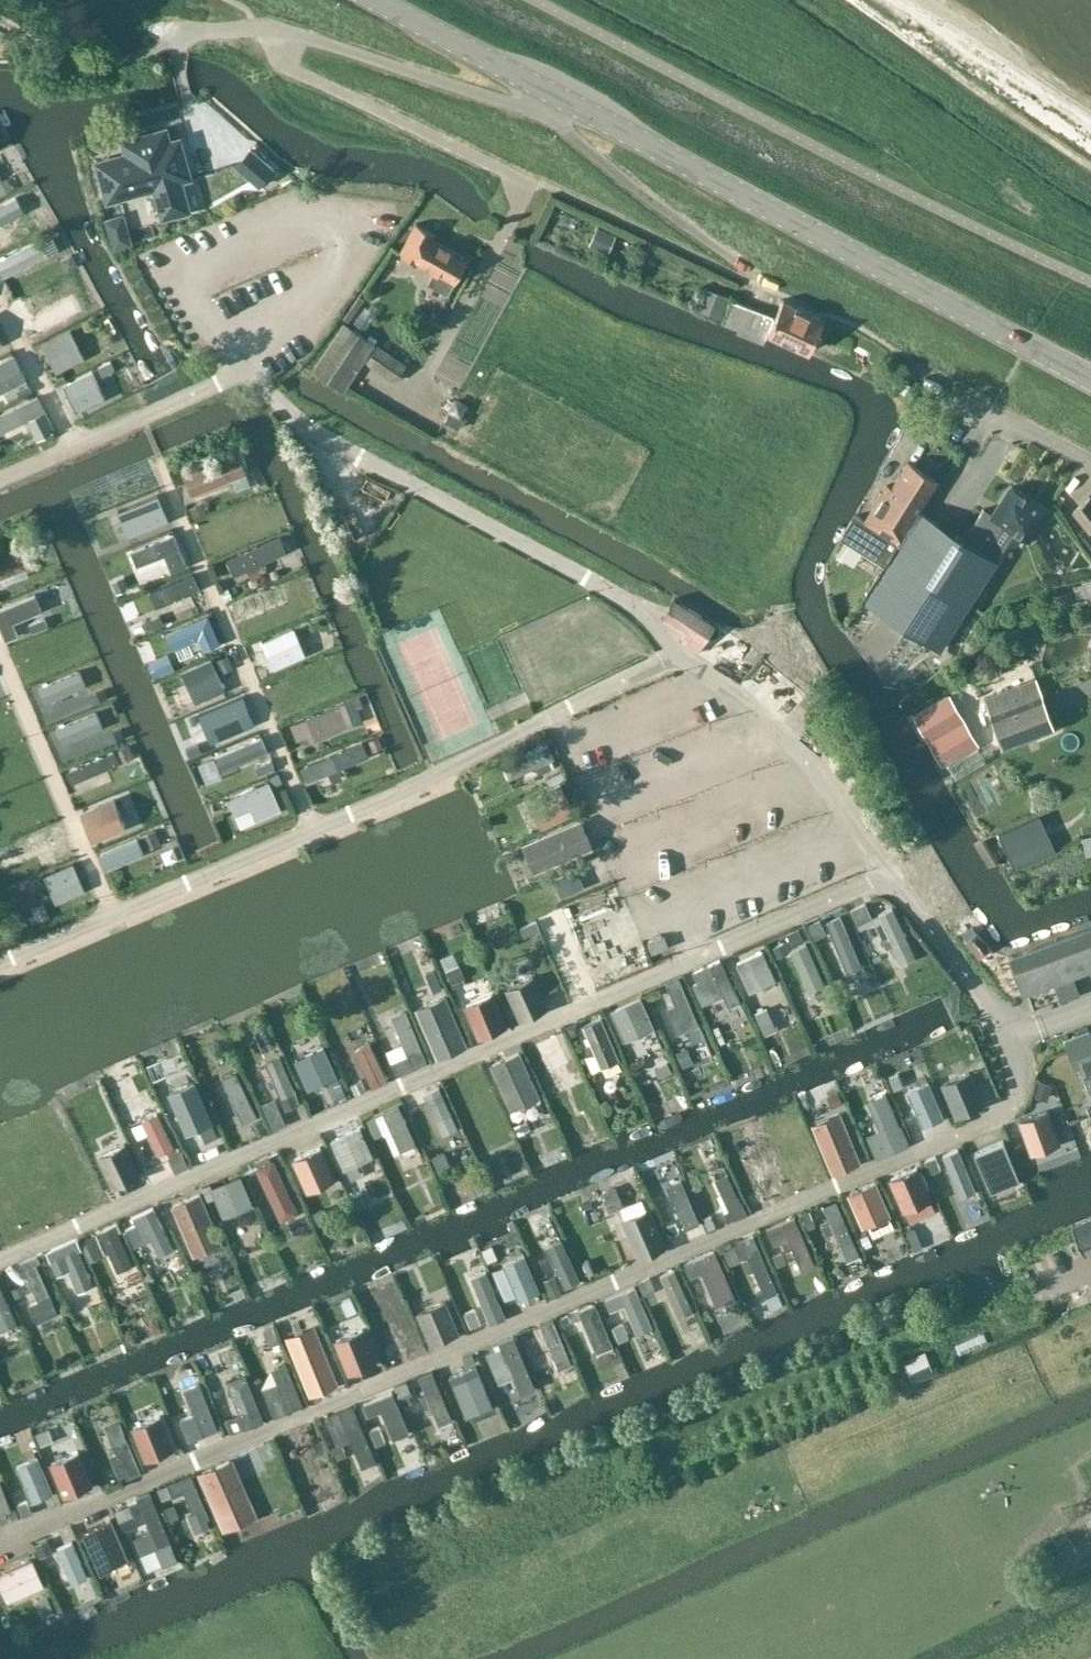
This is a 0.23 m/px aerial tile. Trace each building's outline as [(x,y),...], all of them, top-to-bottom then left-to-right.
[(180,181),(190,178),(179,140),(170,143),(166,130),(124,142),(127,155),(98,163),(108,201),(155,188),(163,217),(189,210),(180,181)] [(260,186),(274,169),(251,149),(236,166),(260,186)] [(13,189),(8,179),(0,183),(0,193),(1,195),(13,189)] [(123,215),(107,220),(114,247),(130,242),(123,215)] [(448,294),(468,259),(433,240),(435,235),(417,224),(401,253),(435,272),(428,283),(448,294)] [(53,277),(17,294),(33,325),(47,318),(40,304),(61,294),(53,277)] [(810,351),(825,318),(784,299),(776,316),(748,305),(733,300),(724,323),(765,339),(769,332),(810,351)] [(53,350),(81,332),(72,318),(43,335),(53,350)] [(344,388),(374,344),(345,324),(315,368),(344,388)] [(0,363),(0,393),(27,380),(15,356),(0,363)] [(100,359),(65,372),(75,400),(111,387),(100,359)] [(30,408),(39,426),(53,419),(45,401),(48,400),(41,385),(0,404),(0,420),(1,422),(30,408)] [(237,454),(183,475),(192,498),(246,476),(237,454)] [(865,521),(900,544),(921,511),(939,482),(908,462),(892,488),(888,485),(865,521)] [(1011,486),(994,515),(985,509),(972,528),(994,542),(1005,525),(1028,540),(1048,509),(1011,486)] [(144,488),(114,500),(123,522),(153,510),(144,488)] [(1074,511),(1090,532),(1090,531),(1090,497),(1074,511)] [(225,516),(254,510),(252,498),(199,509),(206,541),(229,536),(225,516)] [(921,511),(900,544),(902,545),(866,602),(940,649),(997,561),(921,511)] [(231,544),(237,560),(297,540),(291,523),(231,544)] [(134,537),(144,567),(187,553),(178,524),(134,537)] [(186,584),(201,579),(197,565),(153,578),(160,601),(189,592),(186,584)] [(240,609),(287,590),(280,575),(234,594),(240,609)] [(662,619),(685,633),(680,642),(698,653),(716,624),(675,598),(662,619)] [(182,650),(217,633),(204,606),(169,623),(182,650)] [(158,612),(145,618),(150,631),(164,625),(158,612)] [(270,662),(310,645),(298,615),(258,632),(270,662)] [(197,691),(227,679),(214,648),(185,660),(197,691)] [(590,688),(610,686),(607,669),(588,671),(590,688)] [(1003,748),(1055,728),(1036,678),(984,698),(1003,748)] [(571,701),(584,697),(579,681),(566,685),(571,701)] [(236,687),(188,714),(200,735),(248,708),(236,687)] [(951,694),(914,716),(945,767),(981,745),(951,694)] [(329,700),(293,712),(298,729),(334,718),(329,700)] [(277,774),(230,785),(236,811),(284,800),(277,774)] [(93,839),(125,826),(114,800),(82,813),(93,839)] [(140,817),(145,838),(163,834),(158,812),(140,817)] [(1052,814),(1014,831),(1027,862),(1066,843),(1052,814)] [(580,820),(522,844),(534,872),(592,848),(580,820)] [(56,851),(74,845),(70,834),(52,840),(56,851)] [(47,863),(52,889),(87,881),(82,856),(47,863)] [(1051,881),(1076,871),(1070,856),(1045,866),(1051,881)] [(585,889),(577,868),(552,879),(561,899),(585,889)] [(36,910),(51,907),(47,892),(33,896),(36,910)] [(864,929),(880,924),(889,953),(914,945),(899,897),(869,907),(868,901),(857,905),(864,929)] [(827,911),(849,961),(862,955),(840,905),(827,911)] [(815,928),(827,924),(821,908),(809,912),(815,928)] [(597,923),(616,970),(632,964),(614,917),(597,923)] [(654,942),(672,934),(667,923),(649,931),(654,942)] [(1013,960),(1025,992),(1090,967),(1090,931),(1013,960)] [(803,984),(827,976),(811,932),(787,940),(803,984)] [(737,950),(752,982),(780,969),(765,937),(737,950)] [(558,947),(568,973),(551,979),(556,993),(590,981),(576,941),(558,947)] [(681,1022),(701,1014),(681,965),(661,973),(681,1022)] [(532,977),(507,988),(521,1019),(547,1008),(532,977)] [(764,985),(769,995),(756,1001),(766,1023),(788,1013),(781,997),(786,994),(779,978),(764,985)] [(626,1042),(658,1034),(645,987),(614,996),(626,1042)] [(492,994),(466,1005),(480,1037),(505,1026),(492,994)] [(445,996),(416,1008),(437,1057),(466,1044),(445,996)] [(407,998),(379,1012),(388,1031),(384,1033),(401,1065),(433,1048),(407,998)] [(618,1060),(600,1019),(584,1026),(601,1066),(618,1060)] [(385,1062),(370,1023),(351,1030),(365,1069),(385,1062)] [(1065,1040),(1075,1067),(1082,1065),(1090,1089),(1090,1034),(1090,1031),(1065,1040)] [(298,1047),(310,1078),(340,1066),(327,1035),(298,1047)] [(556,1035),(536,1044),(548,1072),(569,1063),(556,1035)] [(655,1043),(635,1050),(641,1070),(662,1063),(655,1043)] [(283,1091),(300,1083),(282,1044),(265,1052),(283,1091)] [(492,1065),(512,1109),(539,1097),(519,1053),(492,1065)] [(240,1111),(257,1105),(241,1059),(224,1065),(240,1111)] [(954,1112),(980,1100),(965,1068),(940,1080),(954,1112)] [(422,1083),(442,1121),(461,1111),(440,1073),(422,1083)] [(869,1089),(880,1120),(869,1124),(878,1147),(910,1135),(890,1081),(869,1089)] [(187,1089),(203,1126),(219,1118),(203,1082),(187,1089)] [(275,1117),(304,1108),(300,1094),(284,1099),(280,1086),(266,1090),(275,1117)] [(399,1093),(382,1101),(401,1141),(418,1132),(399,1093)] [(159,1144),(178,1137),(165,1100),(146,1106),(159,1144)] [(1047,1111),(1021,1120),(1033,1153),(1059,1144),(1047,1111)] [(363,1117),(334,1128),(345,1158),(374,1147),(363,1117)] [(846,1119),(818,1131),(832,1165),(861,1153),(846,1119)] [(788,1127),(806,1174),(826,1167),(808,1120),(788,1127)] [(988,1126),(1002,1177),(1019,1172),(1005,1122),(988,1126)] [(769,1184),(782,1180),(768,1133),(754,1137),(769,1184)] [(962,1137),(931,1146),(935,1161),(953,1156),(967,1206),(980,1203),(962,1137)] [(279,1211),(300,1204),(278,1141),(258,1148),(279,1211)] [(99,1156),(114,1187),(139,1175),(124,1144),(99,1156)] [(294,1159),(309,1190),(334,1179),(320,1147),(294,1159)] [(731,1163),(716,1167),(726,1201),(741,1197),(731,1163)] [(223,1206),(253,1199),(245,1166),(215,1174),(223,1206)] [(686,1168),(669,1174),(684,1218),(702,1212),(686,1168)] [(935,1211),(930,1199),(916,1168),(891,1179),(905,1210),(906,1210),(911,1222),(935,1211)] [(875,1183),(849,1194),(863,1227),(889,1215),(875,1183)] [(643,1190),(625,1194),(628,1207),(627,1207),(636,1248),(664,1242),(654,1196),(645,1198),(643,1190)] [(173,1206),(194,1254),(221,1243),(199,1194),(173,1206)] [(154,1228),(160,1245),(174,1240),(158,1196),(126,1207),(136,1234),(154,1228)] [(585,1213),(602,1256),(620,1249),(603,1206),(585,1213)] [(766,1219),(773,1237),(782,1233),(794,1265),(817,1257),(799,1207),(766,1219)] [(56,1225),(75,1218),(72,1208),(52,1215),(56,1225)] [(100,1220),(116,1263),(134,1256),(118,1214),(100,1220)] [(858,1217),(839,1221),(845,1252),(864,1248),(858,1217)] [(1071,1227),(1083,1255),(1090,1251),(1090,1217),(1071,1227)] [(560,1263),(544,1268),(550,1285),(584,1274),(568,1226),(550,1232),(560,1263)] [(745,1231),(752,1248),(750,1249),(772,1300),(785,1294),(755,1227),(745,1231)] [(915,1251),(922,1248),(913,1228),(906,1231),(915,1251)] [(58,1262),(73,1260),(75,1277),(90,1275),(85,1236),(54,1240),(58,1262)] [(718,1241),(687,1252),(693,1270),(705,1266),(716,1301),(736,1294),(718,1241)] [(529,1246),(493,1258),(506,1293),(541,1281),(529,1246)] [(674,1298),(691,1293),(678,1258),(662,1264),(674,1298)] [(489,1261),(473,1263),(477,1287),(492,1285),(489,1261)] [(590,1269),(593,1282),(612,1278),(609,1265),(590,1269)] [(1,1312),(18,1303),(0,1271),(0,1310),(1,1312)] [(638,1326),(654,1320),(638,1277),(622,1283),(638,1326)] [(613,1286),(599,1292),(605,1304),(619,1298),(613,1286)] [(55,1288),(36,1292),(39,1310),(59,1306),(55,1288)] [(599,1342),(615,1336),(598,1293),(582,1300),(599,1342)] [(740,1320),(753,1310),(744,1299),(731,1309),(740,1320)] [(444,1302),(419,1312),(431,1344),(457,1333),(444,1302)] [(423,1352),(407,1312),(392,1318),(408,1358),(423,1352)] [(505,1329),(521,1385),(536,1380),(527,1350),(543,1346),(536,1320),(505,1329)] [(313,1327),(283,1339),(306,1395),(337,1383),(313,1327)] [(362,1329),(337,1340),(350,1372),(375,1362),(362,1329)] [(924,1352),(905,1361),(915,1382),(934,1373),(924,1352)] [(264,1419),(245,1374),(230,1380),(229,1386),(241,1414),(225,1421),(231,1433),(264,1419)] [(379,1382),(403,1458),(422,1452),(397,1376),(379,1382)] [(360,1397),(332,1402),(338,1435),(356,1431),(361,1457),(371,1455),(360,1397)] [(134,1426),(147,1458),(173,1448),(159,1415),(134,1426)] [(328,1450),(331,1449),(320,1417),(301,1423),(318,1470),(333,1465),(328,1450)] [(197,1420),(182,1427),(189,1442),(203,1436),(197,1420)] [(42,1444),(52,1440),(48,1429),(37,1433),(42,1444)] [(453,1454),(469,1445),(464,1434),(447,1442),(453,1454)] [(278,1495),(295,1489),(280,1442),(262,1448),(278,1495)] [(42,1448),(20,1457),(35,1492),(57,1483),(42,1448)] [(78,1452),(52,1462),(65,1495),(91,1484),(78,1452)] [(233,1460),(204,1472),(221,1512),(237,1506),(240,1512),(252,1507),(233,1460)] [(199,1524),(216,1518),(197,1466),(180,1472),(199,1524)] [(17,1501),(9,1473),(0,1475),(0,1506),(17,1501)] [(141,1486),(163,1562),(181,1557),(159,1481),(141,1486)] [(32,1513),(26,1500),(18,1504),(23,1517),(32,1513)] [(97,1508),(76,1513),(78,1522),(100,1517),(97,1508)] [(109,1520),(82,1531),(98,1569),(125,1558),(109,1520)] [(73,1542),(58,1548),(72,1583),(88,1576),(73,1542)] [(48,1577),(36,1544),(0,1557),(0,1574),(7,1593),(48,1577)]
